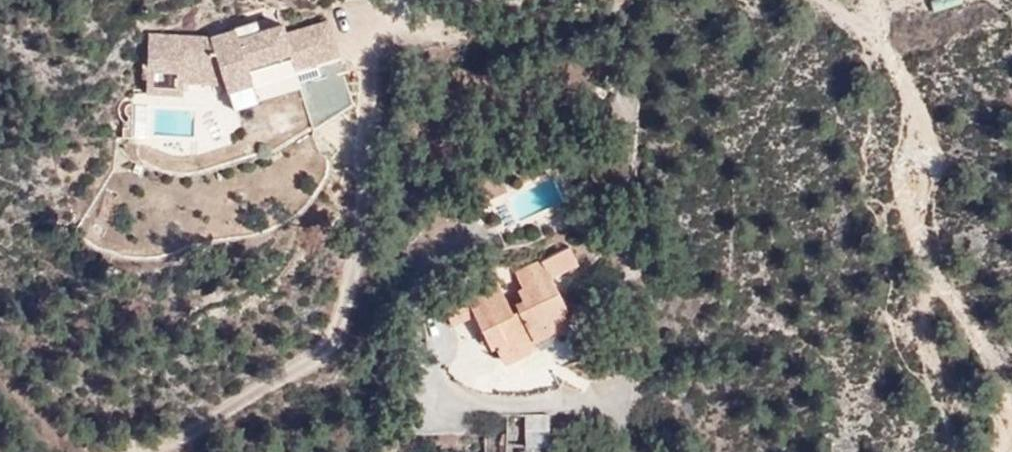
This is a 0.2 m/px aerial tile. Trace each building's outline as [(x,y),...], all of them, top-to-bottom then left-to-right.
[(962,1),(962,0),(929,0),(934,12),(962,1)] [(225,58),(245,52),(242,41),(222,47),(225,58)] [(280,86),(319,74),(321,73),(312,42),(270,55),(267,46),(245,52),(225,58),(222,47),(193,56),(133,53),(131,87),(169,89),(168,101),(207,103),(212,117),(239,109),(233,90),(277,77),(280,86)] [(129,111),(168,113),(168,101),(169,89),(131,87),(129,111)] [(239,109),(212,117),(215,128),(242,120),(239,109)] [(568,224),(562,232),(573,240),(580,232),(568,224)] [(460,333),(484,384),(516,369),(511,359),(532,348),(537,357),(545,353),(554,349),(547,335),(553,332),(537,299),(564,285),(553,262),(500,289),(506,300),(497,305),(507,325),(496,331),(480,300),(429,327),(438,344),(460,333)] [(535,431),(508,431),(508,451),(535,451),(535,431)]
